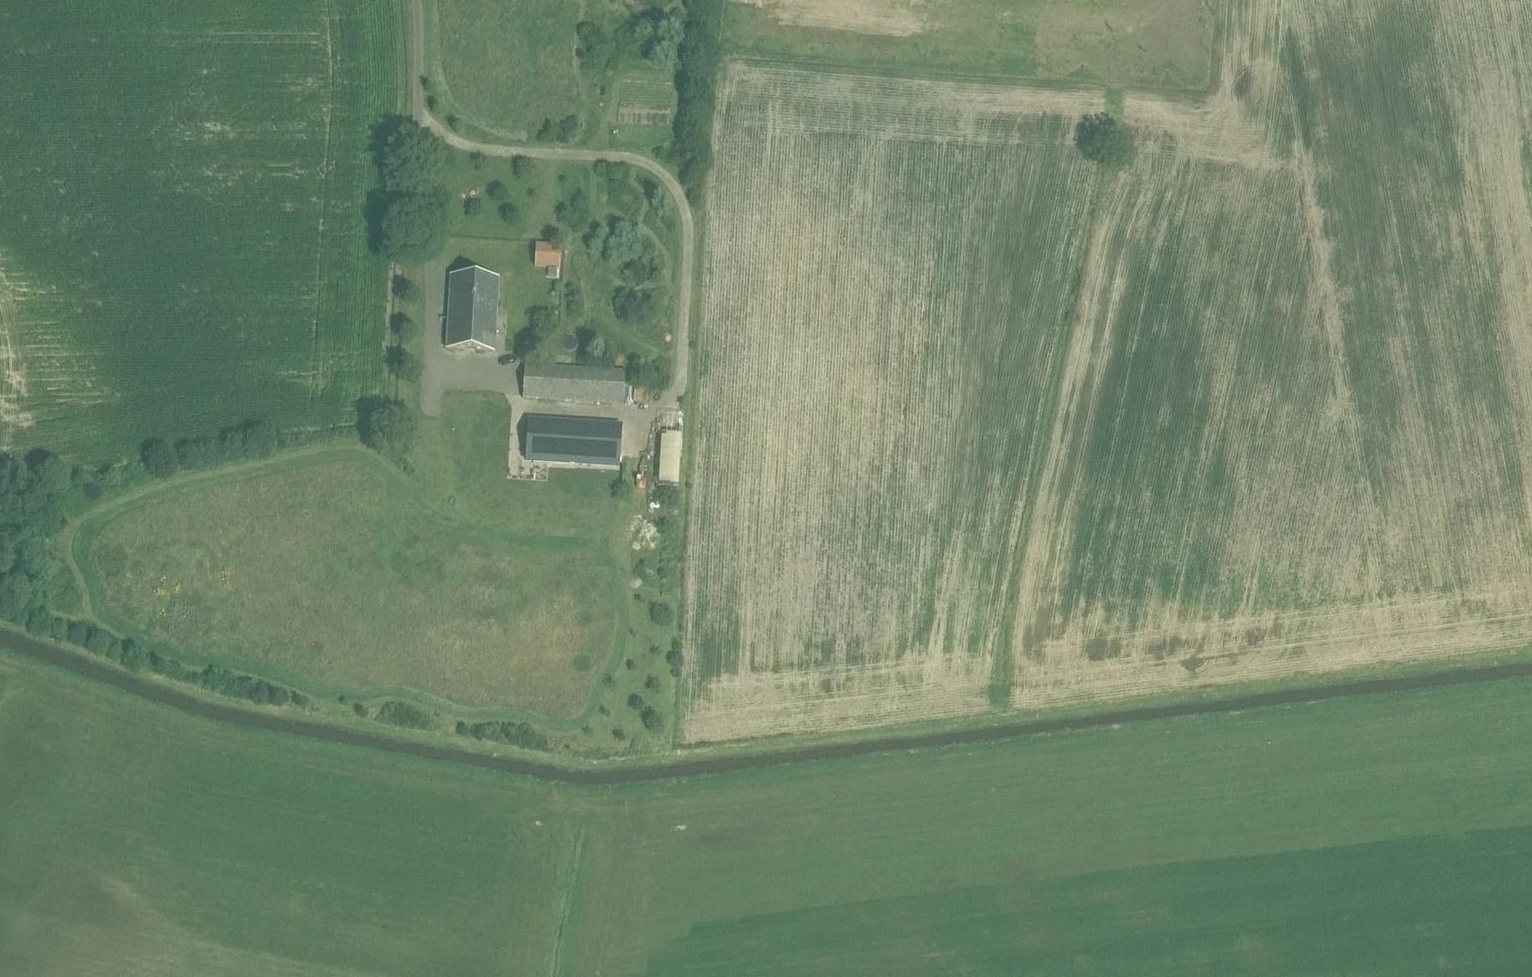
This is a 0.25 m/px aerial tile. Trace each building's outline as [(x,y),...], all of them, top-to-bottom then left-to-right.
[(447,348),(495,351),(499,279),(451,276),(447,348)] [(623,403),(625,371),(525,365),(523,397),(623,403)] [(619,465),(622,424),(527,418),(524,460),(540,461),(619,467),(619,465)]
